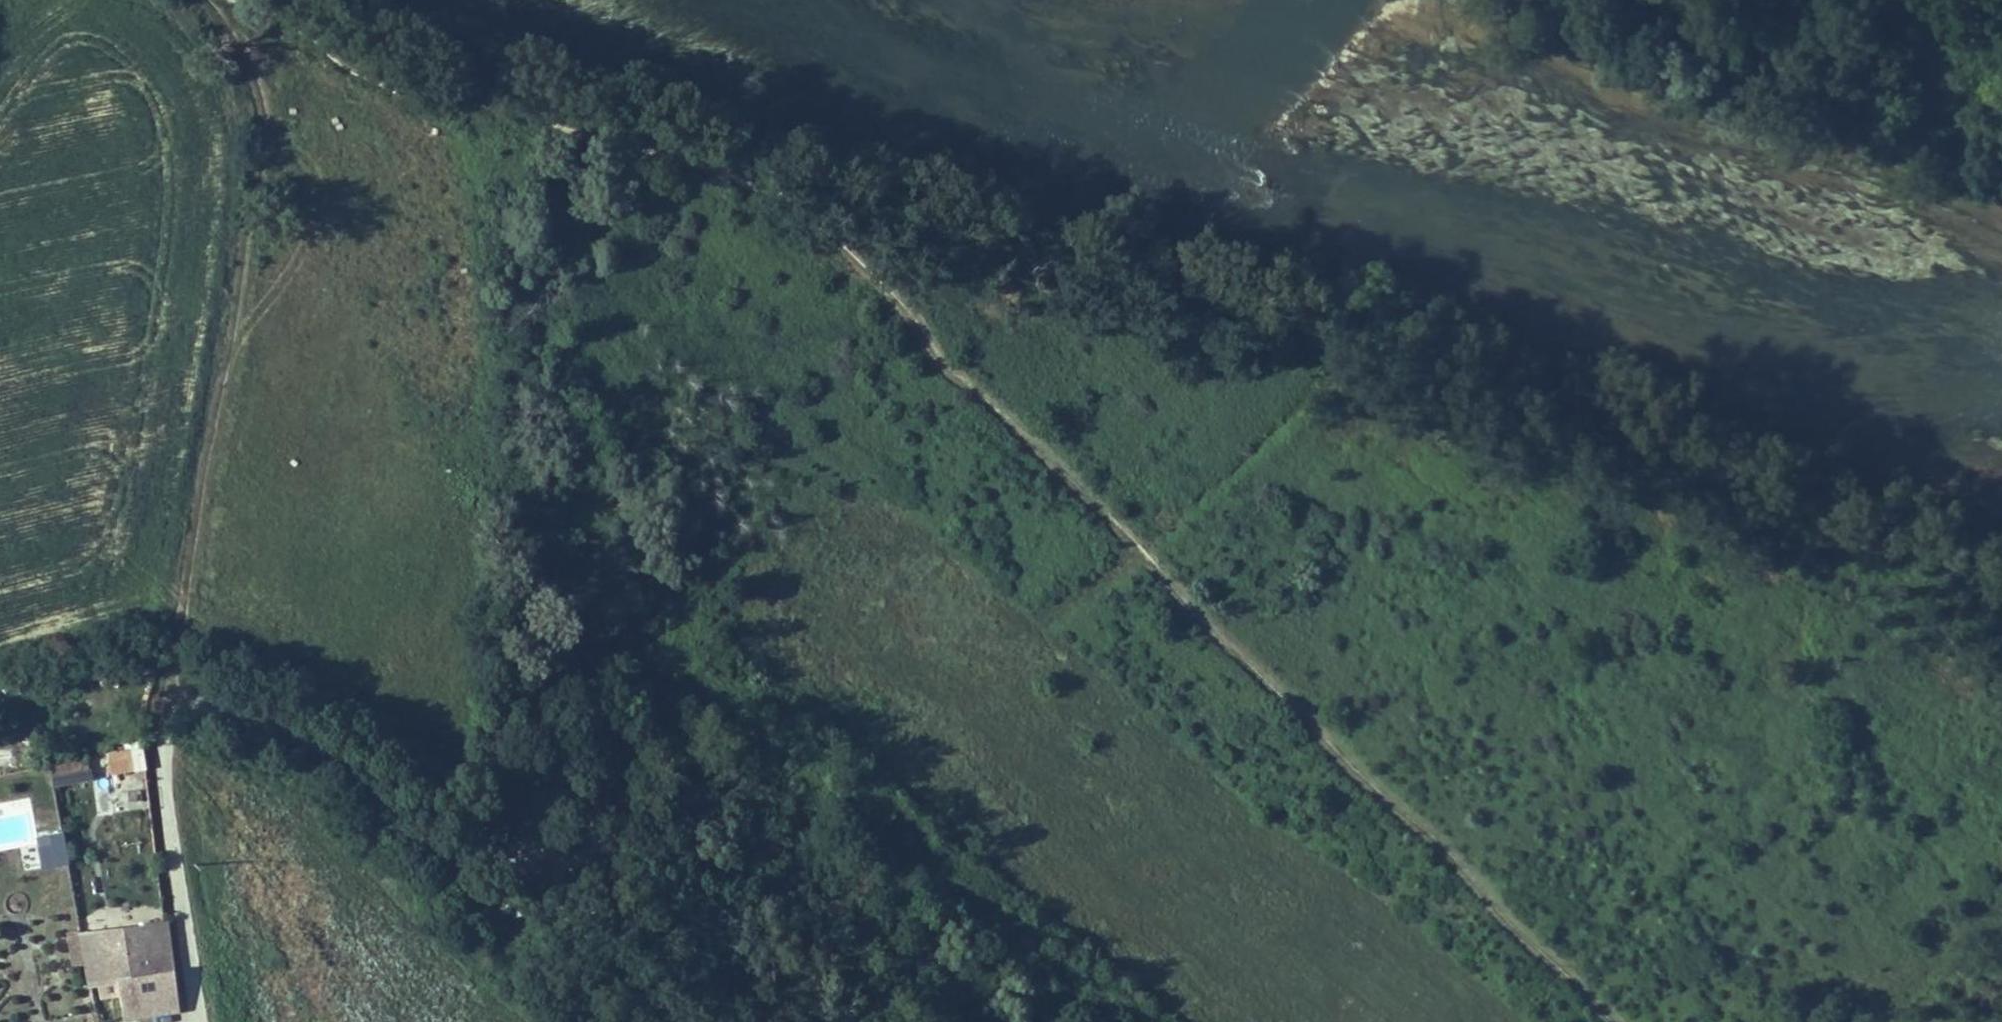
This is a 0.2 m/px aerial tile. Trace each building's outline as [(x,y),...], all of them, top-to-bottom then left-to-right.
[(142,747),(105,754),(109,777),(147,771),(142,747)] [(53,787),(87,779),(83,759),(49,766),(53,787)] [(124,810),(148,808),(146,787),(122,789),(124,810)] [(35,836),(41,871),(69,866),(63,832),(35,836)] [(178,1011),(169,922),(73,931),(76,960),(90,960),(91,981),(121,979),(124,1016),(178,1011)]
